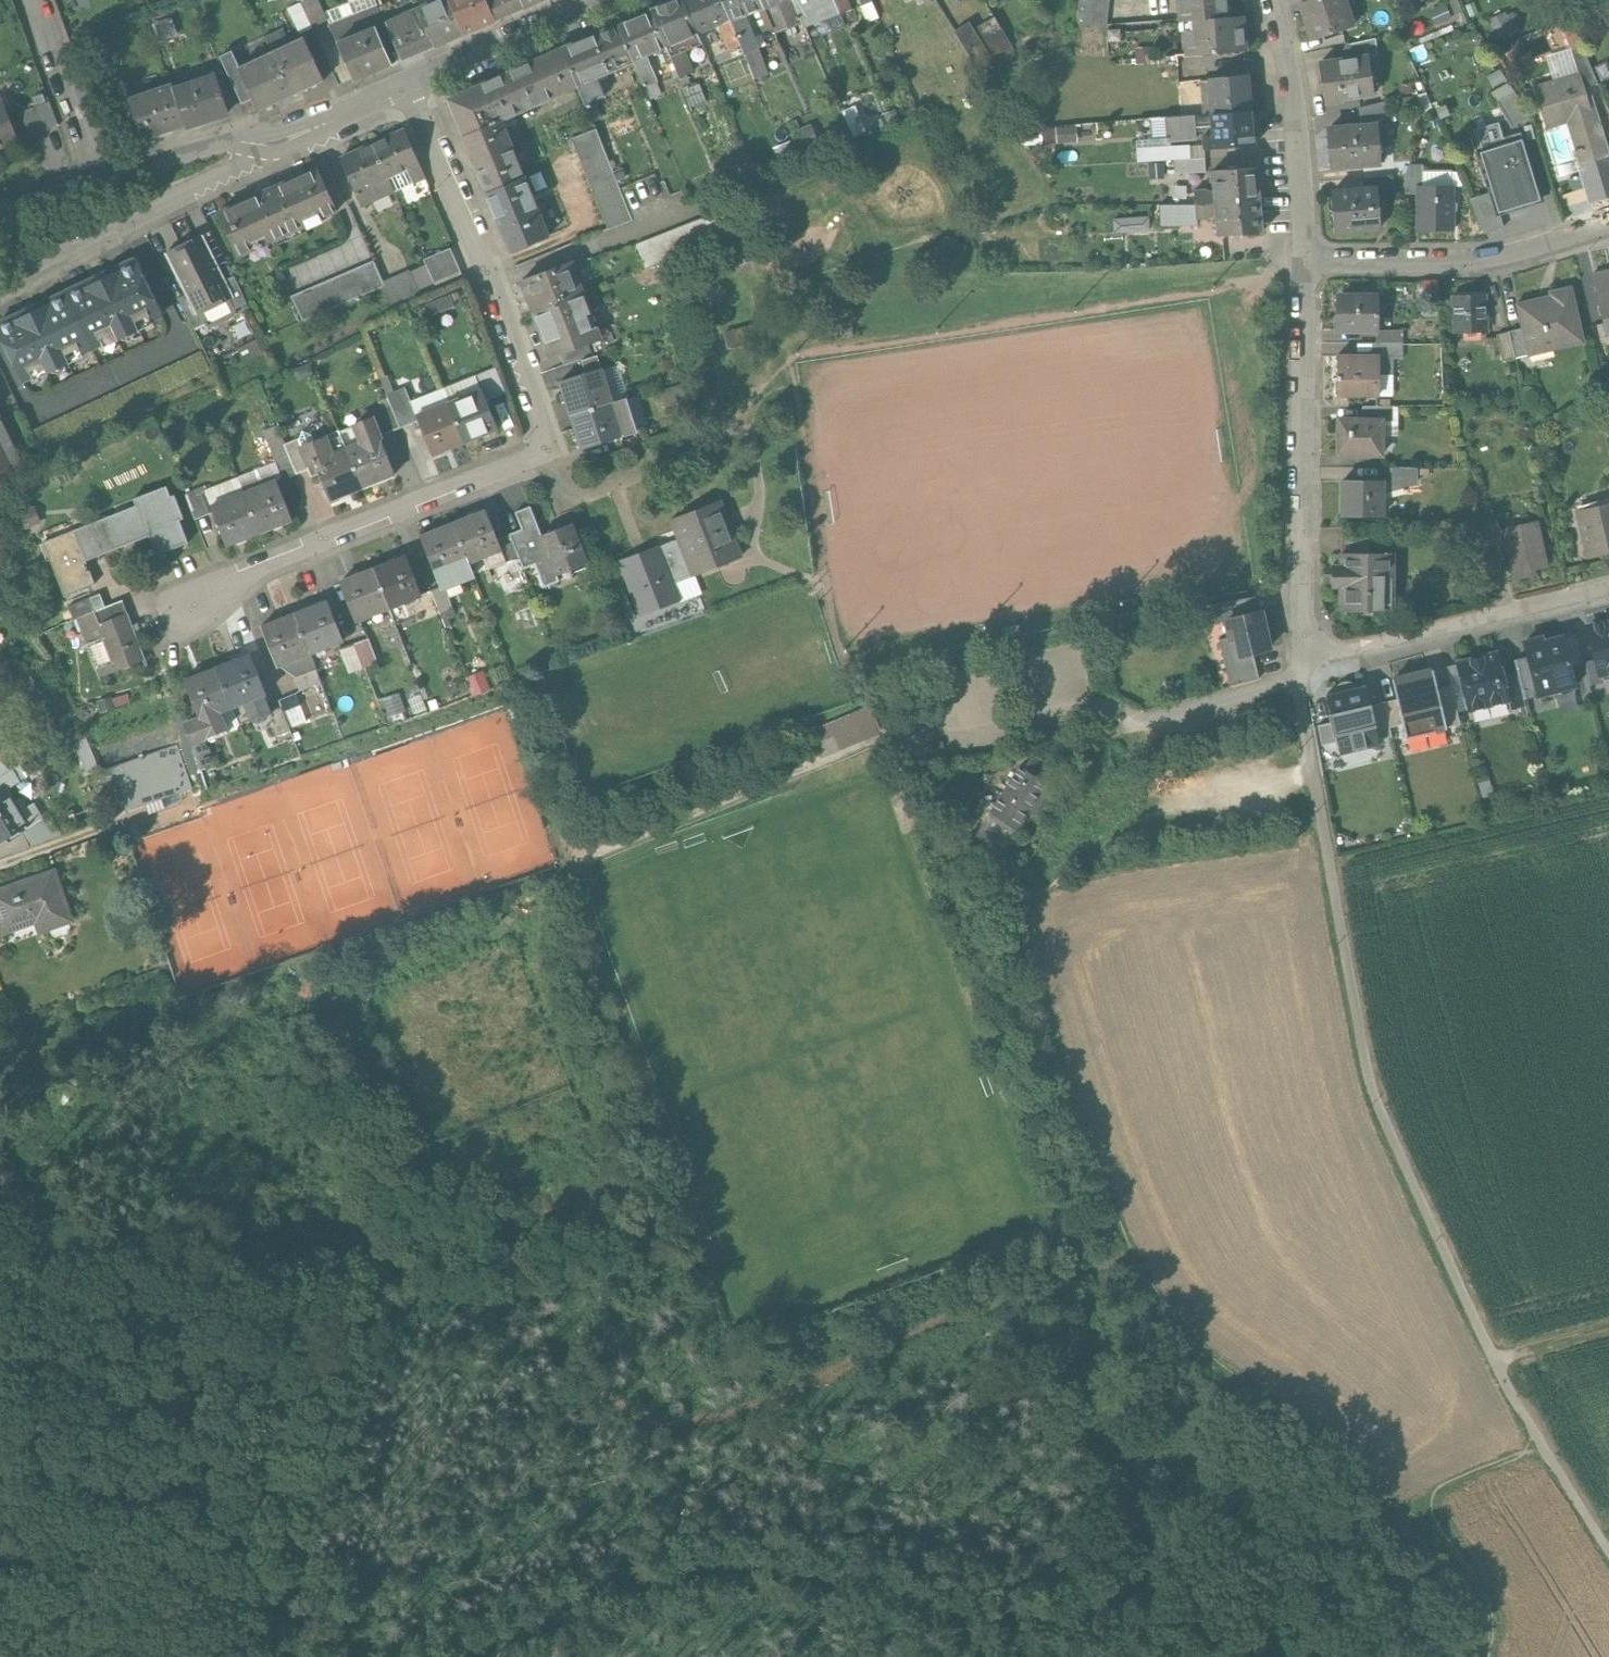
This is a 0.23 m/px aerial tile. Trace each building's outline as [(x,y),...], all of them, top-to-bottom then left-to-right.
[(379,14),(384,24),(386,24),(416,10),(410,0),(379,14)] [(416,10),(433,47),(463,34),(448,0),(440,0),(416,10)] [(463,34),(494,20),(485,0),(448,0),(463,34)] [(494,20),(524,7),(521,0),(485,0),(494,20)] [(650,12),(665,48),(680,42),(698,34),(684,0),(678,0),(650,12)] [(698,34),(720,25),(729,48),(739,44),(730,21),(722,0),(684,0),(698,34)] [(730,21),(743,16),(756,10),(764,30),(771,27),(763,8),(759,0),(722,0),(730,21)] [(795,28),(802,25),(798,13),(792,0),(783,0),(795,28)] [(798,13),(812,8),(809,0),(792,0),(798,13)] [(1077,20),(1080,30),(1107,27),(1104,8),(1108,6),(1105,0),(1079,0),(1077,20)] [(1181,21),(1227,18),(1226,0),(1179,0),(1181,21)] [(1301,4),(1307,22),(1312,38),(1347,27),(1339,0),(1315,0),(1301,4)] [(782,23),(774,3),(763,8),(771,27),(782,23)] [(1501,36),(1525,27),(1517,6),(1493,15),(1501,36)] [(376,7),(329,25),(332,32),(339,47),(353,80),(402,60),(386,24),(384,24),(379,14),(376,7)] [(312,28),(302,8),(291,13),(300,33),(312,28)] [(416,10),(386,24),(402,60),(433,47),(416,10)] [(650,12),(618,25),(633,62),(646,56),(665,48),(650,12)] [(757,49),(743,16),(730,21),(739,44),(744,55),(757,49)] [(1227,18),(1181,21),(1184,56),(1247,51),(1244,16),(1227,18)] [(960,27),(970,51),(988,43),(977,19),(960,27)] [(618,25),(562,49),(577,85),(633,62),(618,25)] [(332,32),(327,34),(333,49),(339,47),(332,32)] [(303,37),(286,45),(289,51),(273,58),(290,95),(323,79),(303,37)] [(1377,38),(1350,44),(1352,58),(1369,56),(1379,55),(1377,38)] [(680,42),(665,48),(678,79),(693,72),(680,42)] [(562,49),(505,74),(521,113),(578,88),(577,85),(562,49)] [(1583,49),(1572,52),(1578,74),(1580,74),(1584,89),(1598,84),(1583,49)] [(239,67),(230,52),(220,57),(241,104),(252,99),(240,74),(238,68),(239,67)] [(270,53),(253,60),(256,67),(240,74),(252,99),(257,110),(290,95),(273,58),(270,53)] [(646,56),(633,62),(644,88),(657,83),(646,56)] [(1352,58),(1342,60),(1342,62),(1320,65),(1325,103),(1342,100),(1342,98),(1374,94),(1369,56),(1352,58)] [(505,74),(449,100),(464,137),(503,120),(503,121),(521,113),(505,74)] [(1578,74),(1535,87),(1540,104),(1539,105),(1546,128),(1572,120),(1581,149),(1578,150),(1582,165),(1608,158),(1593,106),(1587,108),(1584,99),(1587,98),(1584,89),(1580,74),(1578,74)] [(173,89),(185,127),(227,114),(216,76),(173,89)] [(1249,77),(1210,80),(1212,115),(1251,112),(1249,77)] [(172,85),(128,98),(140,136),(184,123),(173,89),(172,85)] [(1514,92),(1502,100),(1516,124),(1529,117),(1514,92)] [(1180,95),(1136,98),(1138,121),(1165,119),(1182,117),(1180,95)] [(0,100),(0,147),(17,140),(2,99),(0,100)] [(37,107),(22,112),(31,136),(45,131),(37,107)] [(1182,117),(1165,119),(1167,139),(1196,137),(1195,128),(1214,126),(1215,136),(1205,137),(1206,147),(1254,143),(1251,112),(1212,115),(1182,117)] [(503,121),(503,120),(464,137),(488,194),(526,177),(503,121)] [(1375,126),(1333,129),(1334,148),(1329,149),(1331,166),(1376,162),(1375,144),(1376,144),(1375,126)] [(596,130),(571,140),(607,231),(633,221),(596,130)] [(404,131),(372,145),(393,193),(425,178),(404,131)] [(1522,139),(1486,151),(1490,167),(1485,168),(1499,213),(1541,200),(1522,139)] [(1190,144),(1141,147),(1142,163),(1175,161),(1191,160),(1190,144)] [(372,145),(341,159),(362,207),(393,193),(372,145)] [(1191,160),(1175,161),(1176,172),(1206,171),(1206,159),(1191,160)] [(1226,169),(1213,170),(1215,194),(1215,203),(1259,201),(1256,167),(1236,168),(1226,169)] [(318,169),(218,214),(238,257),(337,212),(318,169)] [(551,235),(526,177),(488,194),(513,252),(551,235)] [(1452,186),(1419,187),(1420,230),(1453,229),(1452,186)] [(1376,188),(1333,192),(1337,232),(1380,228),(1376,188)] [(1207,189),(1194,190),(1195,204),(1215,203),(1215,194),(1207,189)] [(1259,201),(1215,203),(1216,213),(1218,235),(1261,232),(1260,215),(1259,201)] [(1195,204),(1176,205),(1177,225),(1198,224),(1197,218),(1209,218),(1216,213),(1215,203),(1195,204)] [(692,224),(637,245),(646,269),(659,264),(739,234),(728,210),(692,225),(692,224)] [(20,228),(18,221),(8,223),(13,241),(30,236),(27,225),(20,228)] [(387,251),(377,228),(363,234),(373,257),(387,251)] [(201,241),(171,256),(189,294),(198,311),(227,297),(221,284),(201,241)] [(436,282),(464,272),(456,246),(428,256),(436,282)] [(119,267),(96,278),(81,285),(82,286),(65,293),(92,348),(103,343),(105,335),(113,331),(117,339),(138,329),(135,322),(143,318),(151,321),(162,315),(136,260),(120,268),(119,267)] [(374,262),(293,301),(305,326),(385,287),(374,262)] [(571,264),(523,282),(534,312),(582,293),(571,264)] [(1594,274),(1605,324),(1608,323),(1608,270),(1594,274)] [(234,278),(221,284),(227,297),(234,311),(247,305),(234,278)] [(1570,288),(1551,293),(1552,297),(1518,305),(1523,328),(1527,347),(1581,335),(1570,288)] [(50,300),(49,299),(34,306),(35,307),(26,311),(26,310),(11,317),(12,318),(0,324),(0,334),(22,381),(32,376),(35,368),(43,364),(47,371),(68,361),(65,354),(73,350),(81,354),(92,348),(65,293),(50,300)] [(582,293),(534,312),(551,358),(594,341),(584,316),(589,311),(582,293)] [(198,311),(189,294),(178,300),(194,331),(205,325),(198,311)] [(1378,295),(1357,295),(1357,302),(1337,302),(1337,329),(1378,329),(1378,295)] [(1485,295),(1453,296),(1455,333),(1486,332),(1485,295)] [(1527,347),(1523,328),(1509,331),(1514,356),(1515,357),(1529,353),(1527,347)] [(1402,331),(1378,331),(1378,344),(1402,344),(1402,331)] [(1509,331),(1496,334),(1501,359),(1514,356),(1509,331)] [(1402,344),(1378,344),(1378,356),(1402,356),(1402,344)] [(1378,356),(1337,357),(1337,378),(1339,378),(1339,394),(1378,394),(1378,356)] [(601,370),(560,383),(571,416),(611,403),(601,370)] [(416,416),(404,388),(386,396),(390,407),(399,429),(418,421),(416,416)] [(122,389),(110,395),(120,416),(132,411),(122,389)] [(480,389),(447,403),(463,441),(496,428),(480,389)] [(110,395),(99,400),(109,422),(120,416),(110,395)] [(611,403),(571,416),(581,449),(635,432),(625,399),(611,403)] [(99,400),(87,405),(97,427),(109,422),(99,400)] [(447,403),(416,416),(418,421),(432,455),(463,441),(447,403)] [(87,405),(76,411),(86,432),(97,427),(87,405)] [(390,407),(369,415),(370,419),(377,436),(379,435),(379,437),(399,429),(390,407)] [(1393,407),(1365,407),(1365,420),(1382,420),(1382,422),(1393,422),(1393,407)] [(76,411),(65,416),(75,438),(86,432),(76,411)] [(65,416),(53,421),(63,443),(75,438),(65,416)] [(370,419),(354,425),(361,442),(377,436),(370,419)] [(1365,420),(1338,420),(1338,455),(1378,455),(1378,437),(1382,437),(1382,422),(1382,420),(1365,420)] [(25,472),(17,457),(19,456),(6,429),(4,430),(0,421),(0,484),(25,472)] [(53,421),(42,427),(52,449),(63,443),(53,421)] [(52,449),(42,427),(30,432),(40,454),(52,449)] [(361,442),(346,448),(361,487),(394,474),(379,437),(379,435),(377,436),(361,442)] [(341,437),(328,442),(326,436),(301,446),(298,447),(307,469),(309,475),(318,472),(329,500),(361,487),(346,448),(341,437)] [(301,446),(298,440),(285,445),(296,473),(307,469),(298,447),(301,446)] [(1415,468),(1391,468),(1391,484),(1415,484),(1415,468)] [(277,479),(243,492),(258,532),(292,519),(277,479)] [(1382,482),(1343,482),(1343,496),(1341,496),(1340,510),(1343,510),(1343,516),(1381,516),(1382,482)] [(136,504),(43,541),(64,596),(96,583),(87,561),(149,536),(156,555),(188,543),(179,520),(183,518),(174,495),(170,497),(165,485),(134,497),(136,504)] [(243,492),(211,504),(226,544),(258,532),(243,492)] [(718,500),(671,519),(679,538),(694,575),(740,556),(718,500)] [(1579,512),(1590,558),(1608,554),(1608,505),(1579,512)] [(571,524),(540,536),(529,508),(514,513),(520,529),(534,564),(543,588),(559,582),(554,569),(567,564),(569,569),(586,563),(571,524)] [(485,509),(452,522),(467,562),(500,549),(485,509)] [(1497,519),(1482,523),(1487,542),(1488,547),(1501,544),(1498,529),(1499,529),(1497,519)] [(452,522),(421,534),(435,574),(467,562),(452,522)] [(1499,529),(1498,529),(1501,544),(1507,543),(1516,580),(1535,576),(1534,571),(1547,569),(1536,522),(1499,529)] [(534,564),(520,529),(509,534),(522,569),(534,564)] [(679,538),(619,561),(640,614),(679,599),(673,583),(694,575),(679,538)] [(1371,540),(1342,540),(1342,555),(1371,555),(1371,540)] [(1487,542),(1472,546),(1480,584),(1496,581),(1488,547),(1487,542)] [(405,554),(373,567),(388,606),(420,594),(405,554)] [(1371,555),(1342,555),(1341,567),(1331,567),(1331,576),(1383,577),(1391,576),(1391,555),(1371,555)] [(373,567),(340,580),(354,619),(388,606),(373,567)] [(1383,577),(1331,576),(1331,586),(1342,586),(1342,612),(1383,613),(1383,577)] [(626,592),(614,597),(622,620),(635,616),(626,592)] [(92,597),(68,606),(74,619),(79,617),(97,610),(92,597)] [(1257,597),(1207,606),(1211,625),(1227,621),(1260,612),(1257,597)] [(97,610),(79,617),(100,677),(143,660),(121,601),(97,610)] [(326,601),(293,613),(308,652),(340,640),(326,601)] [(1260,612),(1227,621),(1231,638),(1221,641),(1229,675),(1247,669),(1244,654),(1269,647),(1260,612)] [(293,613),(259,626),(274,665),(308,652),(293,613)] [(1588,627),(1600,675),(1608,673),(1608,623),(1608,624),(1605,622),(1588,627)] [(355,672),(384,660),(374,635),(345,646),(355,672)] [(1562,637),(1545,642),(1544,638),(1525,643),(1528,657),(1538,695),(1553,691),(1556,686),(1573,681),(1575,686),(1576,685),(1569,659),(1568,659),(1562,637)] [(250,653),(217,666),(233,705),(240,724),(253,719),(258,720),(265,717),(267,714),(269,711),(262,694),(266,693),(250,653)] [(1496,654),(1458,664),(1470,709),(1508,700),(1502,676),(1496,654)] [(1528,657),(1514,661),(1517,673),(1524,699),(1538,695),(1528,657)] [(217,666),(183,679),(198,719),(233,705),(217,666)] [(1247,669),(1229,675),(1231,680),(1257,673),(1255,667),(1247,669)] [(1433,670),(1392,679),(1397,700),(1403,725),(1406,739),(1447,729),(1447,728),(1438,690),(1433,670)] [(1517,673),(1502,676),(1508,700),(1510,710),(1525,706),(1524,699),(1517,673)] [(1365,686),(1326,695),(1333,722),(1337,742),(1340,754),(1379,745),(1378,740),(1370,706),(1365,686)] [(1451,687),(1438,690),(1447,728),(1461,725),(1451,687)] [(886,700),(873,705),(881,729),(894,725),(886,700)] [(1397,700),(1384,703),(1390,728),(1403,725),(1397,700)] [(1384,703),(1370,706),(1378,740),(1392,737),(1390,728),(1384,703)] [(869,704),(808,728),(817,753),(879,730),(869,704)] [(281,706),(269,711),(267,714),(276,736),(290,730),(281,706)] [(1333,722),(1318,726),(1322,746),(1337,742),(1333,722)] [(178,745),(117,767),(130,803),(191,781),(178,745)] [(1020,767),(977,834),(1003,851),(1028,812),(1033,815),(1036,811),(1037,812),(1045,801),(1043,800),(1045,796),(1044,795),(1049,786),(1039,780),(1044,773),(1027,762),(1023,769),(1020,767)] [(0,777),(0,794),(6,790),(7,791),(21,782),(13,769),(0,777)] [(28,824),(7,791),(6,790),(0,794),(0,841),(28,824)] [(0,892),(0,932),(37,919),(40,927),(68,917),(53,875),(0,892)]
